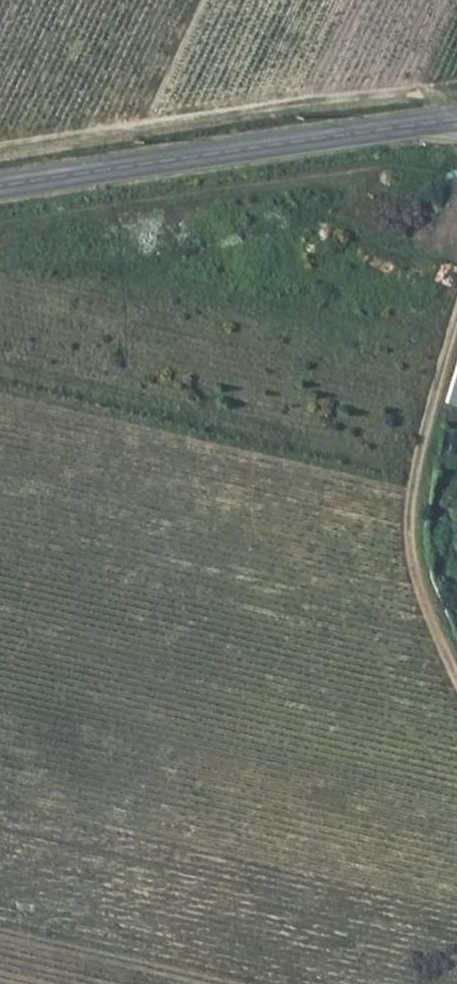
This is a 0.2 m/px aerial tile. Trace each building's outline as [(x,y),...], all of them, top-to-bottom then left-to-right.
[(446,402),(456,406),(456,365),(446,402)]
